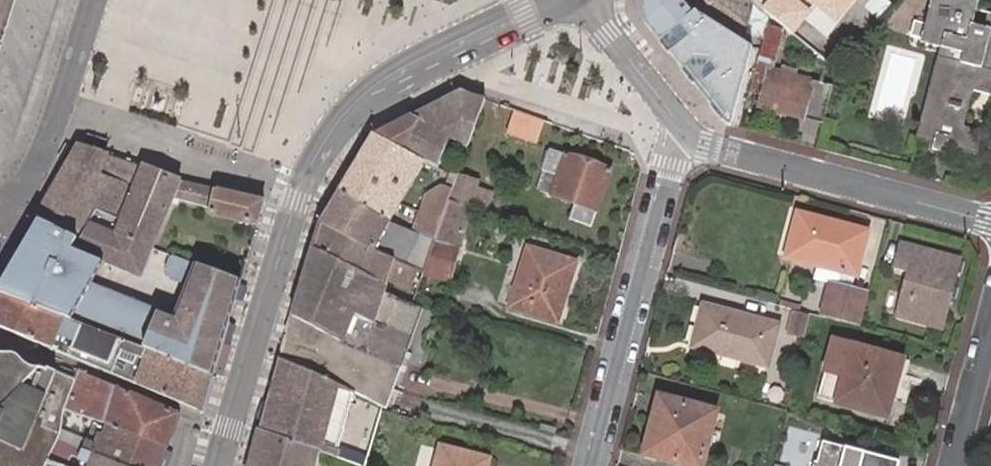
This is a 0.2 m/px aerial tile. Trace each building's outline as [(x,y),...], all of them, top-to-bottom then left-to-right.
[(639,17),(688,77),(695,72),(703,83),(697,88),(727,126),(732,127),(752,50),(741,43),(697,14),(684,0),(641,0),(639,17)] [(697,14),(741,43),(744,36),(755,4),(750,0),(684,0),(697,14)] [(988,12),(984,28),(971,24),(977,0),(931,0),(921,42),(939,47),(953,50),(938,108),(924,104),(916,137),(934,141),(932,148),(946,152),(948,145),(977,153),(983,131),(963,126),(974,90),(990,94),(990,13),(988,12)] [(764,41),(771,16),(761,8),(755,4),(744,36),(764,41)] [(782,26),(771,16),(764,41),(750,93),(764,97),(771,71),(782,26)] [(953,50),(939,47),(924,104),(938,108),(953,50)] [(761,107),(824,126),(833,87),(771,71),(764,97),(761,107)] [(410,155),(424,163),(428,165),(442,132),(457,140),(474,95),(461,90),(413,115),(424,122),(410,155)] [(486,99),(474,95),(457,140),(468,147),(486,99)] [(543,119),(513,109),(505,131),(535,142),(543,119)] [(413,115),(374,135),(410,155),(424,122),(413,115)] [(372,136),(339,192),(393,218),(424,163),(410,155),(374,135),(372,136)] [(79,145),(37,218),(77,233),(90,200),(108,207),(102,224),(155,247),(175,203),(180,204),(181,199),(213,208),(212,213),(257,225),(264,201),(180,180),(142,167),(79,145)] [(546,170),(562,176),(569,156),(553,150),(546,170)] [(613,171),(569,155),(569,156),(562,176),(555,195),(581,205),(599,212),(613,171)] [(562,176),(546,170),(540,190),(555,195),(562,176)] [(450,173),(446,187),(453,189),(458,175),(450,173)] [(454,189),(449,202),(471,209),(477,186),(479,180),(458,175),(453,189),(454,189)] [(496,192),(477,186),(471,209),(490,214),(496,192)] [(416,229),(437,239),(449,202),(454,189),(453,189),(446,187),(436,188),(416,229)] [(339,192),(320,223),(375,250),(396,260),(427,269),(431,258),(400,248),(408,226),(393,218),(339,192)] [(77,233),(37,218),(30,231),(35,233),(32,240),(70,253),(80,253),(84,254),(87,244),(94,248),(91,257),(105,263),(107,259),(132,270),(132,269),(136,266),(144,263),(149,265),(156,248),(155,247),(102,224),(108,207),(90,200),(77,233)] [(437,239),(461,245),(471,209),(449,202),(437,239)] [(593,229),(599,212),(581,205),(575,223),(593,229)] [(809,261),(820,220),(798,214),(787,256),(809,261)] [(868,232),(820,220),(809,261),(809,263),(838,270),(839,267),(858,272),(868,232)] [(313,248),(387,287),(390,278),(420,287),(427,269),(396,260),(375,250),(320,223),(313,248)] [(35,233),(30,231),(26,238),(32,240),(35,233)] [(17,253),(28,258),(93,283),(100,271),(105,263),(91,257),(84,254),(80,253),(70,253),(32,240),(26,238),(25,239),(22,245),(17,253)] [(431,258),(427,269),(452,278),(461,245),(437,239),(431,258)] [(940,300),(947,302),(958,260),(901,243),(894,268),(909,272),(897,313),(934,323),(940,300)] [(84,254),(91,257),(94,248),(87,244),(84,254)] [(402,338),(415,302),(385,293),(387,287),(313,248),(309,260),(316,262),(328,281),(312,292),(402,338)] [(525,263),(572,276),(577,262),(530,248),(525,263)] [(17,253),(14,259),(25,264),(28,258),(17,253)] [(237,294),(241,280),(173,254),(169,268),(171,275),(189,282),(191,283),(192,284),(228,299),(231,291),(237,294)] [(225,334),(214,330),(219,317),(184,302),(182,301),(177,316),(93,283),(28,258),(25,264),(14,259),(0,283),(0,291),(4,293),(214,374),(225,334)] [(316,262),(309,260),(301,286),(312,292),(328,281),(316,262)] [(144,275),(149,265),(144,263),(136,266),(132,269),(132,270),(144,275)] [(559,320),(572,276),(525,263),(511,306),(559,320)] [(191,283),(189,282),(186,292),(182,301),(184,302),(191,283)] [(233,310),(235,302),(228,299),(192,284),(191,283),(184,302),(219,317),(229,321),(233,310)] [(301,286),(297,300),(299,301),(312,292),(301,286)] [(859,325),(867,299),(868,295),(831,286),(823,316),(859,325)] [(4,293),(0,291),(0,326),(203,411),(214,374),(4,293)] [(235,302),(237,294),(231,291),(228,299),(235,302)] [(382,403),(386,405),(402,362),(395,358),(402,338),(312,292),(299,301),(297,300),(293,315),(281,358),(339,384),(355,391),(382,403)] [(941,325),(947,302),(940,300),(934,323),(941,325)] [(391,407),(398,388),(408,359),(422,364),(441,309),(415,302),(402,338),(395,358),(402,362),(386,405),(391,407)] [(767,365),(777,326),(703,307),(693,348),(767,365)] [(792,311),(787,333),(802,337),(808,316),(792,311)] [(225,334),(229,321),(219,317),(214,330),(225,334)] [(886,419),(901,361),(830,343),(816,401),(886,419)] [(34,421),(64,407),(77,380),(47,367),(45,371),(27,366),(24,358),(14,353),(6,357),(0,355),(0,406),(34,421)] [(339,384),(281,358),(261,431),(317,451),(319,452),(339,384)] [(181,413),(81,369),(77,380),(64,407),(65,407),(99,422),(109,426),(111,422),(167,446),(181,413)] [(355,391),(339,384),(319,452),(336,458),(355,391)] [(714,415),(659,400),(654,420),(662,422),(652,458),(681,465),(701,465),(714,415)] [(65,407),(64,407),(34,421),(0,406),(0,465),(46,465),(51,457),(56,447),(60,439),(65,407)] [(127,465),(159,465),(167,446),(111,422),(109,426),(99,422),(90,444),(83,441),(80,447),(86,449),(127,465)] [(317,451),(261,431),(253,465),(313,465),(317,451)] [(86,449),(80,447),(60,439),(56,447),(83,457),(86,449)] [(901,461),(825,442),(819,462),(814,460),(812,465),(899,465),(901,461)] [(489,459),(441,447),(436,465),(487,465),(489,459)] [(86,449),(83,457),(94,462),(93,465),(127,465),(86,449)] [(63,462),(51,457),(46,465),(62,465),(63,462)]
